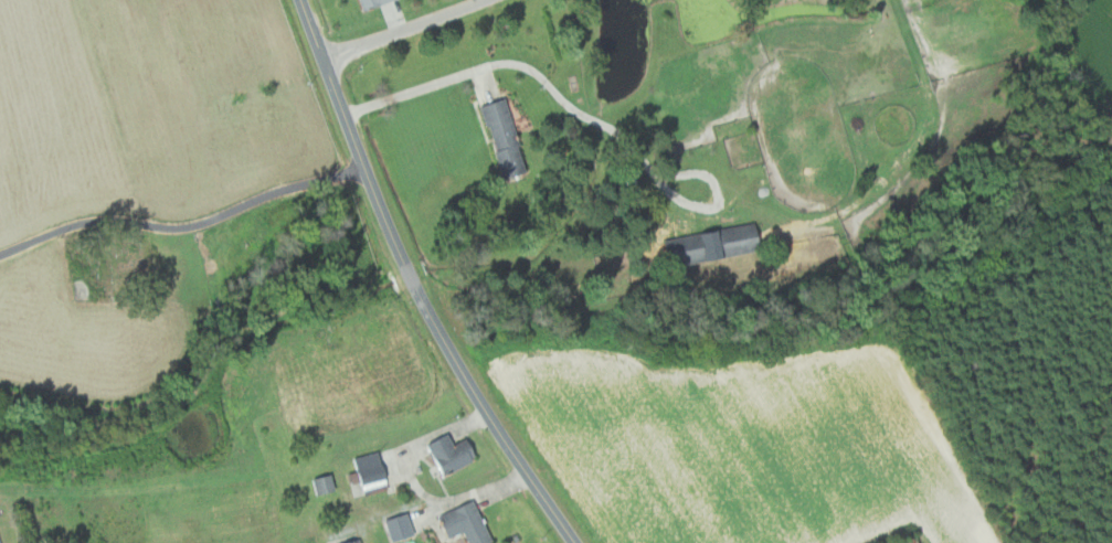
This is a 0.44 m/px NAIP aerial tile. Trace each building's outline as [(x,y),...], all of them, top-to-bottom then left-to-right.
[(363,10),(398,0),(361,0),(363,10)] [(485,105),(507,180),(531,173),(509,98),(485,105)] [(670,238),(674,265),(765,250),(760,223),(670,238)] [(471,437),(457,445),(451,433),(430,444),(447,476),(482,458),(471,437)] [(368,490),(392,482),(382,452),(376,454),(379,464),(361,469),(368,490)] [(453,537),(468,531),(473,542),(495,542),(496,542),(478,500),(444,515),(453,537)] [(418,534),(411,512),(388,520),(395,541),(418,534)]
